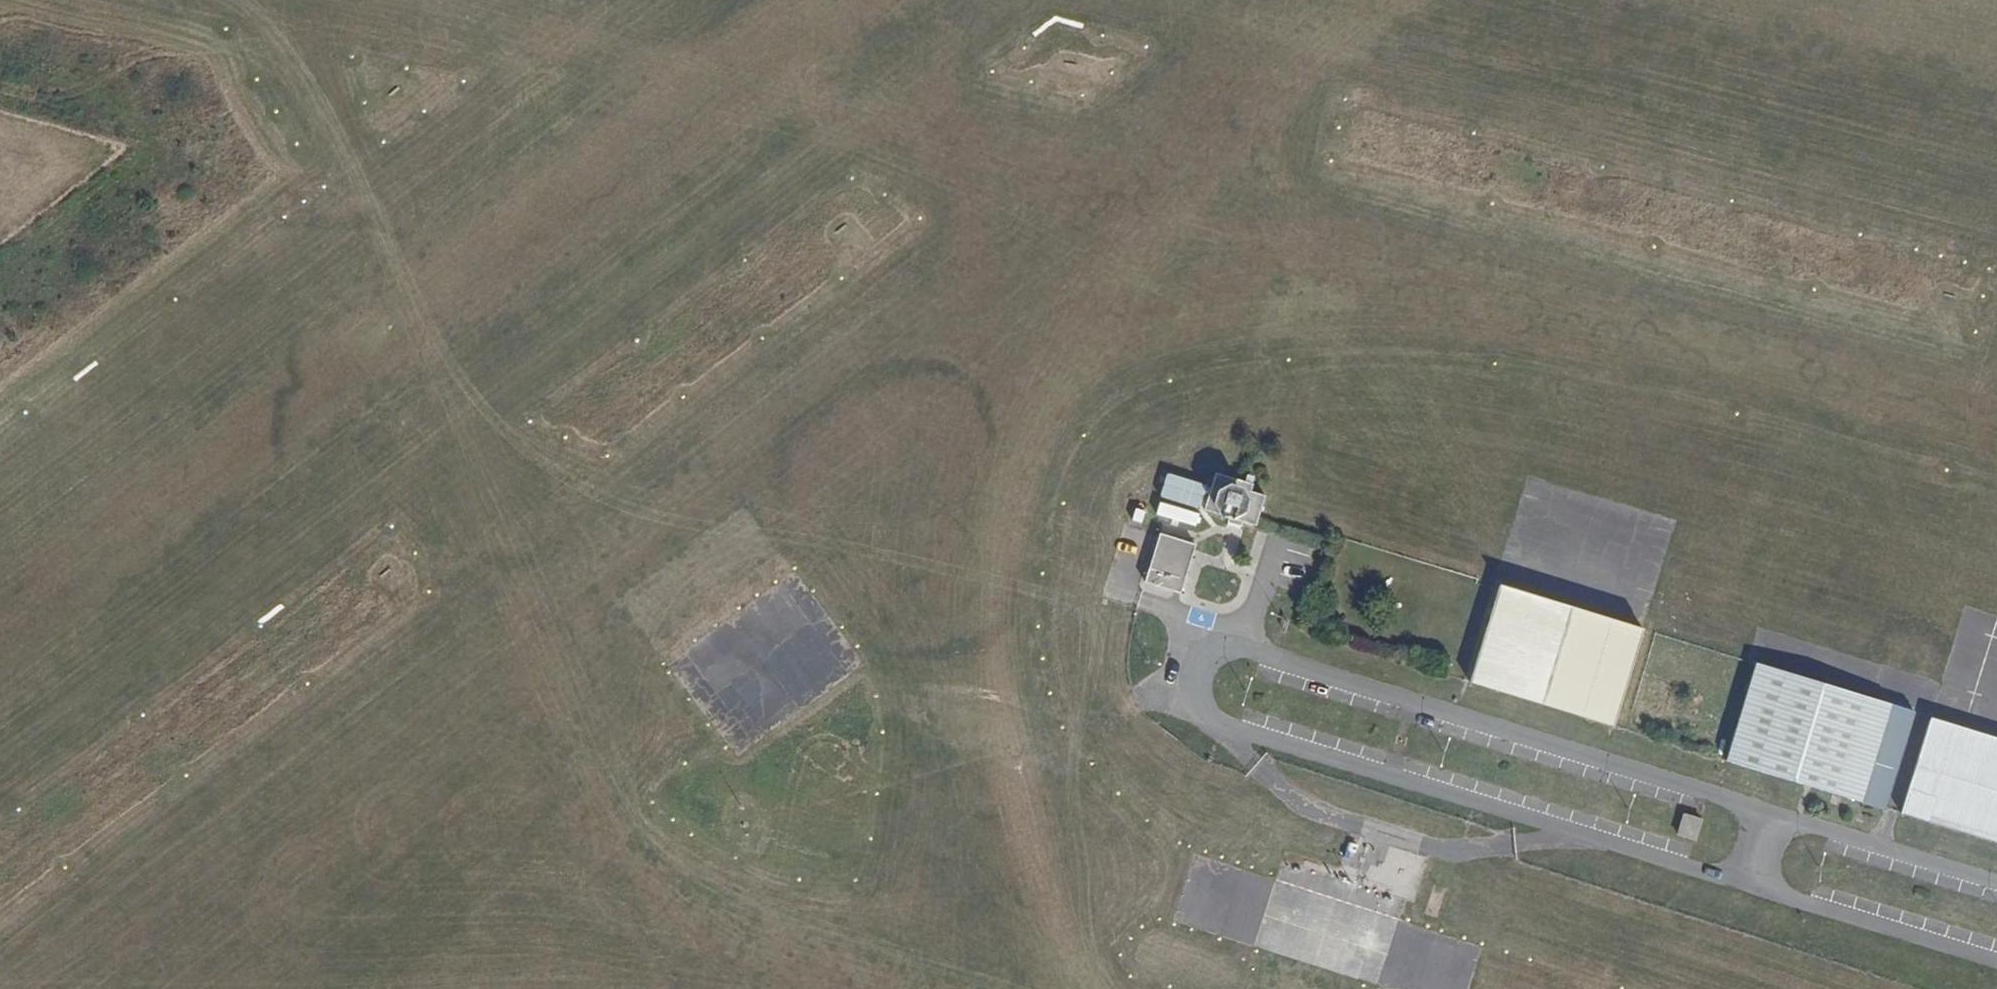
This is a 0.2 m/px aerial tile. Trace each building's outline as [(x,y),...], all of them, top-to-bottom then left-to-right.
[(1242,478),(1213,469),(1209,482),(1200,512),(1225,520),(1224,524),(1243,530),(1245,525),(1258,530),(1260,521),(1269,494),(1254,489),(1257,479),(1243,474),(1242,478)] [(1160,534),(1147,580),(1180,591),(1194,544),(1160,534)] [(1495,581),(1464,681),(1610,726),(1641,629),(1645,613),(1499,568),(1495,581)] [(1755,659),(1724,761),(1861,803),(1891,705),(1755,659)] [(1996,841),(1996,738),(1931,718),(1902,813),(1996,841)] [(1683,814),(1677,833),(1696,839),(1702,819),(1683,814)]
